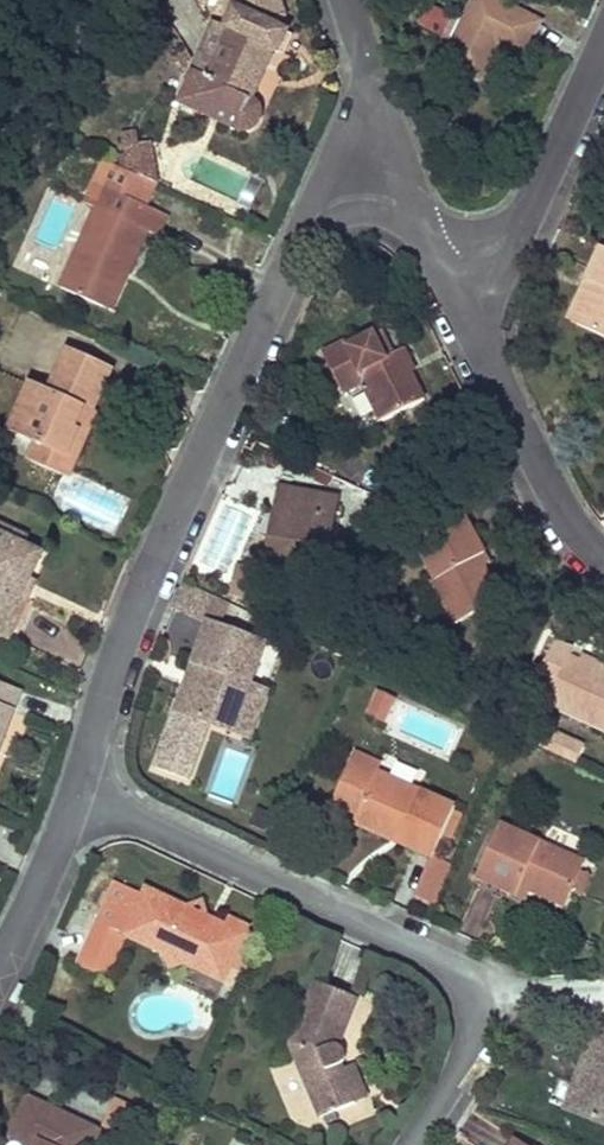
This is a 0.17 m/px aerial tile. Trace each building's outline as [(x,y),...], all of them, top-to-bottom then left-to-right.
[(274,52),(279,54),(288,34),(279,30),(285,17),(279,0),(233,0),(236,10),(227,30),(232,33),(209,81),(193,75),(192,76),(194,77),(181,104),(238,130),(246,132),(252,130),(256,127),(259,122),(260,113),(255,104),(251,102),(274,52)] [(497,45),(522,58),(540,23),(495,0),(475,0),(444,62),(479,80),(497,45)] [(209,81),(232,33),(227,30),(216,25),(193,75),(209,81)] [(155,169),(150,142),(140,144),(138,135),(123,138),(127,155),(120,157),(122,169),(149,181),(155,169)] [(128,272),(147,231),(158,236),(167,216),(146,206),(156,184),(149,181),(122,169),(106,161),(86,204),(97,209),(61,289),(104,308),(121,269),(128,272)] [(158,185),(155,169),(149,181),(156,184),(158,185)] [(602,247),(587,281),(595,284),(576,325),(603,337),(603,248),(602,247)] [(110,311),(128,272),(121,269),(104,308),(110,311)] [(576,325),(595,284),(587,281),(568,321),(576,325)] [(393,356),(381,332),(374,336),(386,359),(393,356)] [(425,400),(408,367),(411,365),(404,350),(393,356),(386,359),(374,336),(350,348),(347,342),(324,354),(343,394),(363,384),(382,421),(425,400)] [(73,430),(82,410),(92,415),(92,413),(111,371),(67,351),(48,392),(30,385),(20,407),(31,412),(20,435),(36,442),(68,457),(79,432),(73,430)] [(20,435),(31,412),(20,407),(10,430),(20,435)] [(69,477),(97,415),(92,413),(92,415),(82,410),(73,430),(79,432),(68,457),(36,442),(29,458),(69,477)] [(293,513),(297,492),(279,489),(266,560),(273,561),(282,511),(293,513)] [(325,570),(336,499),(297,492),(293,513),(282,511),(273,561),(325,570)] [(502,598),(485,566),(479,557),(485,553),(463,513),(414,540),(436,579),(432,582),(456,624),(502,598)] [(30,581),(42,555),(24,547),(5,538),(9,530),(0,526),(0,634),(10,638),(28,599),(23,597),(30,581)] [(24,547),(28,538),(9,530),(5,538),(24,547)] [(491,563),(485,553),(479,557),(485,566),(491,563)] [(246,584),(248,569),(235,567),(232,581),(246,584)] [(255,585),(258,571),(248,569),(246,584),(255,585)] [(28,599),(35,583),(30,581),(23,597),(28,599)] [(252,600),(255,585),(246,584),(232,581),(229,596),(252,600)] [(221,633),(229,604),(183,583),(172,610),(208,631),(209,629),(221,633)] [(16,641),(34,602),(28,599),(10,638),(16,641)] [(233,737),(250,690),(265,649),(221,633),(209,629),(208,631),(195,669),(201,671),(194,690),(188,687),(157,775),(189,786),(209,728),(233,737)] [(579,662),(570,657),(574,650),(554,642),(535,684),(553,691),(547,706),(603,731),(603,673),(579,662)] [(583,654),(579,662),(603,673),(603,664),(583,654)] [(194,690),(201,671),(195,669),(188,687),(194,690)] [(2,742),(22,691),(0,683),(0,741),(2,742)] [(250,743),(267,696),(250,690),(233,737),(250,743)] [(383,722),(394,698),(377,691),(367,716),(383,722)] [(583,747),(547,731),(540,747),(576,764),(583,747)] [(439,844),(453,811),(454,808),(376,773),(380,765),(355,754),(337,795),(361,806),(356,816),(355,817),(400,836),(397,842),(431,857),(432,858),(433,857),(439,844)] [(361,806),(337,795),(332,804),(356,816),(361,806)] [(446,847),(461,815),(453,811),(439,844),(446,847)] [(400,836),(355,817),(353,823),(397,842),(400,836)] [(585,862),(500,825),(477,877),(517,894),(521,886),(529,890),(565,906),(571,892),(581,872),(585,862)] [(435,906),(453,867),(433,857),(432,858),(431,857),(414,897),(435,906)] [(580,896),(589,876),(581,872),(571,892),(580,896)] [(205,928),(181,917),(176,903),(146,889),(143,895),(115,883),(96,924),(111,930),(114,924),(127,930),(124,936),(126,937),(166,956),(169,949),(187,957),(184,963),(234,987),(241,973),(231,968),(248,930),(249,927),(230,919),(226,926),(219,923),(205,928)] [(525,898),(529,890),(521,886),(517,894),(525,898)] [(207,917),(203,901),(188,908),(176,903),(181,917),(205,928),(219,923),(207,917)] [(106,979),(126,937),(124,936),(127,930),(114,924),(111,930),(96,924),(77,966),(106,979)] [(247,975),(264,937),(248,930),(231,968),(241,973),(247,975)] [(184,963),(187,957),(169,949),(166,956),(170,969),(184,963)] [(341,1070),(339,1066),(344,1062),(346,1055),(345,1052),(343,1048),(338,1045),(357,998),(315,981),(290,1046),(320,1118),(355,1102),(341,1070)] [(30,1028),(38,1013),(27,1008),(19,1023),(30,1028)] [(596,1027),(583,1063),(591,1067),(575,1112),(603,1123),(603,1030),(596,1027)] [(575,1112),(591,1067),(583,1063),(566,1108),(575,1112)] [(366,1097),(353,1065),(341,1070),(355,1102),(366,1097)] [(95,1128),(28,1098),(10,1138),(26,1144),(88,1144),(95,1128)] [(114,1137),(95,1128),(88,1144),(111,1144),(114,1137)]
